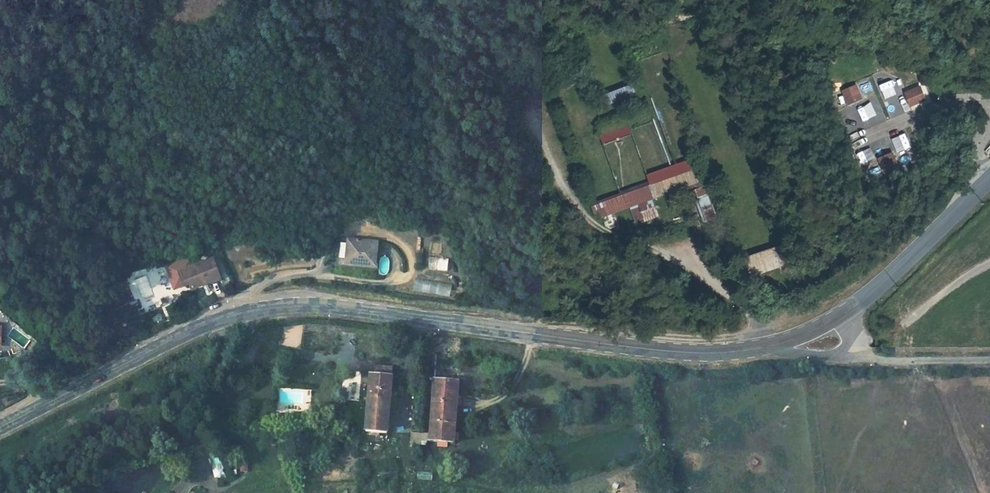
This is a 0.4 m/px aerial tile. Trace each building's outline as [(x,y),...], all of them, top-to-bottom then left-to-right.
[(601,94),(606,107),(636,96),(631,82),(601,94)] [(891,98),(896,96),(891,85),(886,88),(891,98)] [(858,86),(843,93),(849,106),(864,99),(858,86)] [(920,88),(904,95),(911,109),(927,101),(920,88)] [(863,105),(868,119),(882,115),(877,100),(863,105)] [(601,142),(631,134),(628,122),(598,130),(601,142)] [(894,154),(878,160),(884,174),(900,167),(894,154)] [(597,217),(630,208),(634,223),(657,216),(651,197),(696,184),(689,160),(645,172),(649,185),(593,201),(597,217)] [(692,188),(702,221),(715,217),(705,184),(692,188)] [(380,265),(384,243),(354,237),(350,260),(380,265)] [(221,276),(214,257),(176,270),(183,289),(221,276)] [(438,258),(438,270),(448,270),(449,258),(438,258)] [(418,442),(424,442),(425,439),(453,441),(460,365),(437,363),(430,433),(419,432),(418,442)] [(386,439),(392,370),(371,368),(370,378),(365,433),(374,434),(373,443),(386,444),(386,439)] [(210,461),(216,480),(228,477),(223,458),(210,461)] [(239,462),(240,472),(248,471),(248,461),(239,462)] [(418,472),(418,480),(432,480),(432,472),(418,472)]
